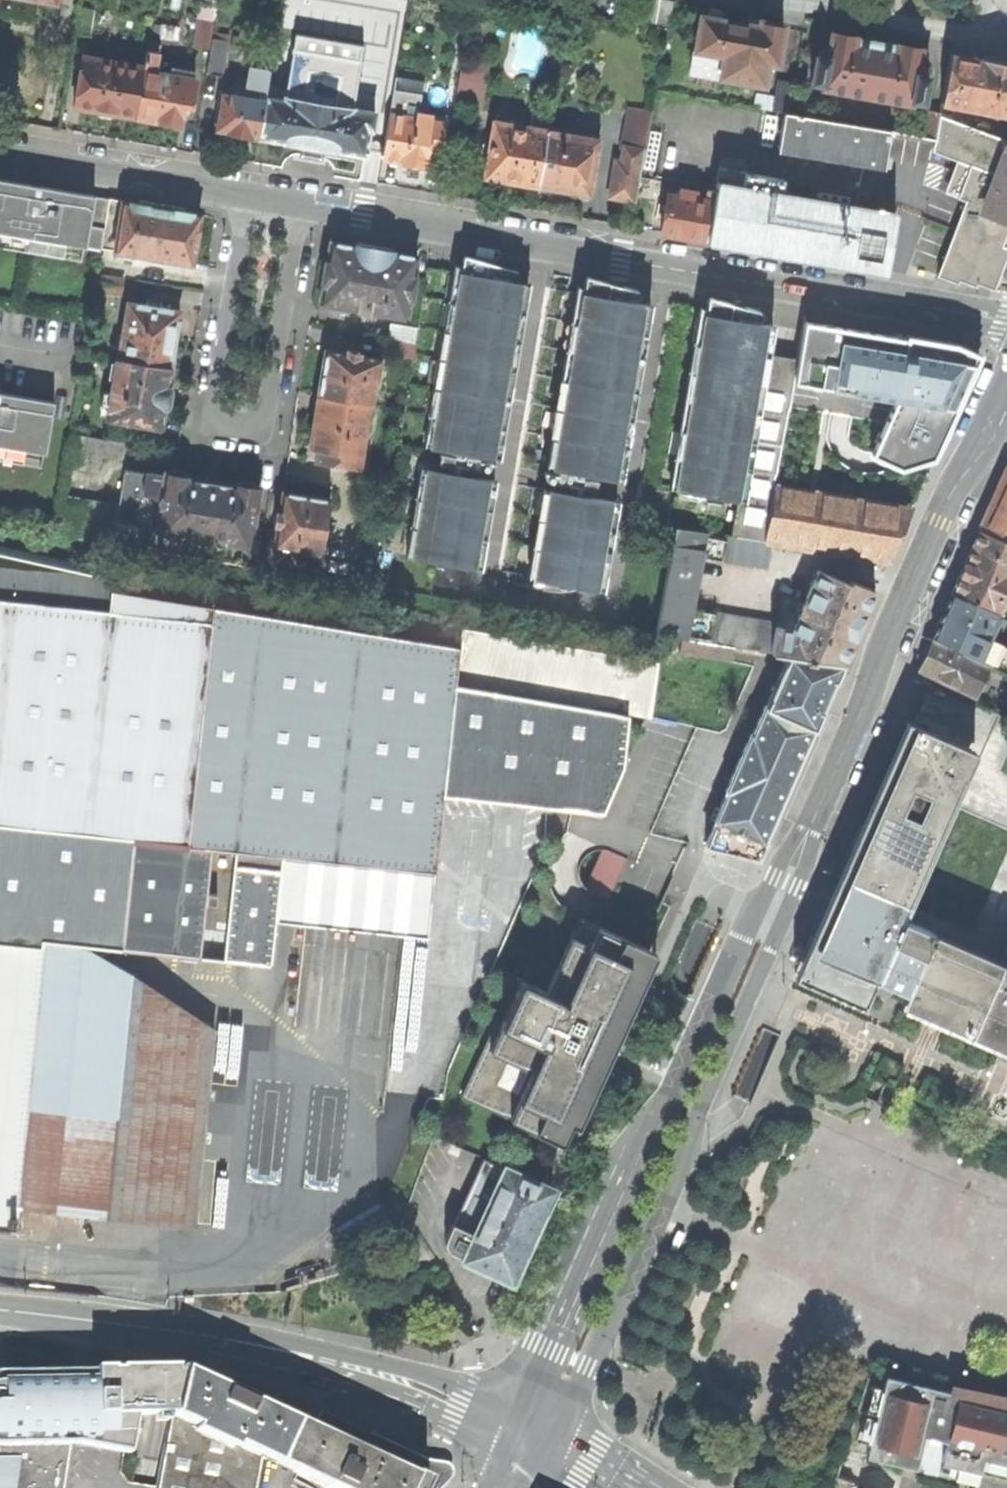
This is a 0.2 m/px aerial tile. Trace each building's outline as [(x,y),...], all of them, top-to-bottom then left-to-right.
[(13,14),(31,17),(34,0),(0,0),(0,11),(13,14)] [(294,50),(361,61),(360,63),(383,67),(394,1),(390,0),(297,0),(291,35),(296,36),(294,50)] [(642,21),(669,27),(675,0),(646,0),(642,21)] [(81,8),(76,34),(91,37),(92,27),(95,10),(81,8)] [(702,12),(691,71),(764,85),(768,62),(777,64),(784,23),(761,19),(760,25),(741,21),(725,19),(726,15),(723,11),(718,9),(711,8),(707,9),(702,12)] [(193,45),(210,47),(212,38),(215,21),(197,18),(193,45)] [(516,66),(537,71),(546,31),(525,26),(516,66)] [(823,84),(823,88),(867,96),(877,40),(857,36),(833,32),(828,58),(823,84)] [(227,40),(212,38),(210,47),(206,72),(222,75),(227,40)] [(877,40),(867,96),(911,104),(912,100),(917,73),(921,48),(898,44),(877,40)] [(143,66),(143,70),(155,72),(160,44),(148,41),(143,66)] [(286,96),(266,93),(258,138),(302,145),(322,149),(366,156),(370,131),(372,131),(375,112),(353,108),(360,63),(361,61),(294,50),(286,96)] [(980,58),(949,53),(941,101),(1006,113),(1006,63),(980,58)] [(811,82),(823,84),(828,58),(816,56),(811,82)] [(82,59),(73,106),(95,110),(99,116),(103,117),(109,118),(116,114),(135,117),(143,70),(143,66),(93,57),(93,61),(82,59)] [(241,134),(258,138),(266,93),(269,70),(251,67),(249,77),(246,97),(228,94),(223,93),(218,122),(216,122),(214,129),(218,133),(224,134),(225,132),(241,134)] [(156,121),(179,125),(183,103),(191,105),(195,79),(155,72),(143,70),(135,117),(156,121)] [(929,75),(917,73),(912,100),(924,102),(929,75)] [(229,88),(228,94),(246,97),(249,77),(239,76),(237,89),(229,88)] [(460,77),(455,106),(482,110),(486,82),(460,77)] [(756,94),(754,107),(784,112),(788,113),(793,85),(777,82),(774,97),(756,94)] [(535,102),(531,128),(549,131),(553,105),(535,102)] [(633,108),(623,150),(628,147),(632,122),(640,115),(652,117),(653,112),(633,108)] [(918,135),(934,138),(939,113),(923,110),(918,135)] [(766,138),(779,140),(783,115),(770,112),(766,138)] [(779,140),(778,148),(886,166),(892,130),(788,113),(784,112),(783,115),(779,140)] [(496,113),(485,177),(510,181),(539,186),(549,131),(531,128),(513,125),(515,116),(496,113)] [(939,113),(934,138),(932,150),(971,165),(958,198),(967,201),(938,276),(957,283),(959,280),(965,282),(976,287),(978,283),(993,290),(997,279),(1006,252),(1006,249),(999,246),(1006,227),(1006,139),(939,113)] [(390,114),(382,158),(403,162),(425,166),(429,144),(440,147),(444,124),(429,121),(418,119),(390,114)] [(632,122),(628,147),(646,151),(652,117),(640,115),(632,122)] [(575,118),(572,135),(600,140),(602,123),(575,118)] [(572,135),(549,131),(539,186),(539,188),(555,191),(567,193),(567,191),(590,195),(600,140),(572,135)] [(322,149),(302,145),(300,155),(310,157),(320,158),(322,149)] [(621,160),(615,159),(608,197),(636,202),(646,151),(628,147),(623,150),(621,160)] [(782,178),(718,167),(714,190),(706,240),(755,249),(886,271),(896,215),(897,210),(780,190),(782,178)] [(100,253),(101,248),(109,198),(0,180),(0,236),(82,250),(100,253)] [(667,195),(661,233),(683,236),(706,240),(714,190),(708,189),(706,199),(696,197),(697,192),(680,189),(679,197),(667,195)] [(105,249),(114,250),(122,200),(109,198),(101,248),(105,249)] [(192,263),(201,214),(162,207),(122,200),(114,250),(192,263)] [(82,250),(0,236),(0,251),(79,264),(82,250)] [(321,285),(319,303),(355,308),(358,288),(373,291),(370,311),(406,316),(409,299),(412,300),(415,275),(413,275),(416,254),(370,247),(329,241),(326,261),(323,261),(319,285),(321,285)] [(114,250),(105,249),(103,263),(111,265),(114,250)] [(413,555),(468,565),(481,567),(496,480),(483,478),(479,477),(480,471),(482,471),(485,470),(488,469),(490,468),(492,465),(493,462),(482,460),(482,454),(487,455),(500,457),(529,284),(516,282),(513,281),(513,276),(516,276),(517,275),(518,272),(517,271),(515,269),(509,266),(501,265),(500,267),(463,261),(461,272),(455,271),(407,554),(413,555)] [(529,486),(513,584),(544,590),(554,591),(564,591),(573,590),(582,588),(583,584),(590,585),(603,588),(618,501),(605,499),(586,496),(587,488),(595,490),(596,481),(607,483),(609,476),(622,478),(651,305),(638,303),(634,302),(635,297),(637,297),(639,297),(640,294),(640,292),(638,290),(623,286),(623,288),(585,281),(583,294),(569,292),(572,277),(554,274),(552,289),(562,290),(533,463),(554,467),(558,467),(557,473),(545,471),(545,475),(546,478),(548,481),(551,482),(555,483),(554,490),(550,490),(529,486)] [(684,310),(655,484),(677,487),(676,493),(673,493),(672,502),(681,504),(680,513),(684,513),(706,517),(707,509),(719,511),(722,495),(738,498),(742,498),(767,354),(772,326),(758,323),(756,323),(757,317),(759,317),(761,316),(762,315),(761,313),(760,311),(757,310),(732,306),(708,302),(706,314),(684,310)] [(125,313),(118,360),(170,368),(174,347),(180,312),(128,304),(127,314),(125,313)] [(906,333),(805,316),(797,359),(793,382),(895,399),(890,428),(916,445),(941,440),(980,352),(960,342),(906,333)] [(392,323),(389,338),(415,342),(418,328),(392,323)] [(389,338),(387,353),(413,358),(415,342),(389,338)] [(361,351),(347,349),(346,352),(326,349),(322,374),(318,396),(369,405),(373,405),(381,358),(361,355),(361,351)] [(738,498),(731,536),(764,542),(773,492),(793,382),(797,359),(767,354),(742,498),(738,498)] [(108,410),(107,419),(127,422),(126,424),(140,426),(141,424),(161,427),(164,408),(168,407),(169,398),(171,391),(167,387),(170,368),(118,360),(117,359),(111,394),(108,410)] [(100,408),(108,410),(111,394),(103,393),(100,408)] [(41,453),(44,454),(53,403),(0,394),(0,446),(41,453)] [(369,405),(318,396),(314,420),(310,448),(318,449),(316,461),(359,468),(369,405)] [(69,448),(100,453),(121,457),(124,443),(72,434),(69,448)] [(41,453),(0,446),(0,461),(39,468),(41,453)] [(100,453),(69,448),(66,464),(97,469),(100,453)] [(993,498),(979,530),(1006,541),(1006,467),(993,498)] [(165,472),(164,476),(161,498),(156,531),(180,535),(180,531),(226,538),(226,543),(250,547),(259,488),(256,487),(252,481),(242,480),(236,484),(234,483),(233,486),(212,482),(191,479),(191,476),(186,476),(184,471),(173,469),(167,473),(165,472)] [(161,498),(164,476),(123,470),(120,491),(161,498)] [(113,533),(112,544),(131,547),(134,528),(156,531),(161,498),(120,491),(117,507),(113,533)] [(276,526),(273,547),(321,555),(330,499),(296,494),(282,491),(279,512),(275,511),(273,526),(276,526)] [(829,553),(837,505),(773,492),(764,542),(771,544),(798,548),(829,553)] [(837,505),(829,553),(887,562),(896,542),(907,519),(837,505)] [(675,527),(656,633),(685,638),(689,613),(700,551),(704,532),(675,527)] [(979,530),(965,564),(952,593),(998,615),(1006,593),(1006,541),(979,530)] [(731,536),(704,532),(700,551),(707,552),(706,556),(767,567),(771,544),(764,542),(731,536)] [(18,1231),(20,1208),(87,1216),(197,1229),(218,1049),(51,947),(51,944),(204,961),(276,969),(281,923),(432,941),(440,876),(449,797),(603,815),(625,765),(631,713),(651,716),(661,651),(602,642),(467,618),(413,609),(412,613),(372,606),(371,613),(107,570),(0,545),(0,1229),(18,1231)] [(775,622),(769,650),(788,655),(842,665),(858,630),(875,591),(848,579),(847,582),(818,569),(802,603),(792,625),(775,622)] [(775,619),(775,622),(792,625),(802,603),(781,589),(775,619)] [(932,637),(989,664),(1006,673),(1006,647),(987,638),(998,615),(952,593),(942,616),(937,625),(932,637)] [(998,615),(1006,619),(1006,593),(998,615)] [(775,622),(775,619),(698,610),(698,614),(694,639),(735,644),(769,650),(775,622)] [(698,614),(689,613),(685,638),(694,639),(698,614)] [(682,651),(685,638),(656,633),(605,626),(602,642),(661,651),(682,655),(682,651)] [(989,664),(932,637),(925,653),(917,670),(974,696),(989,664)] [(685,638),(682,651),(732,661),(735,644),(694,639),(685,638)] [(707,845),(761,857),(765,848),(842,665),(788,655),(755,731),(752,730),(726,790),(730,791),(707,845)] [(977,750),(917,723),(914,722),(910,720),(799,975),(868,1005),(879,981),(910,995),(905,1004),(973,1035),(967,1050),(1006,1068),(1006,944),(1000,959),(936,931),(906,919),(977,750)] [(590,887),(613,896),(630,856),(607,847),(590,887)] [(658,950),(651,947),(626,936),(602,925),(579,915),(570,935),(545,990),(536,985),(537,983),(523,977),(502,1023),(496,1020),(462,1097),(508,1117),(509,1115),(515,1117),(514,1120),(538,1131),(564,1143),(570,1145),(585,1113),(601,1077),(627,1020),(644,983),(658,950)] [(395,1034),(416,1034),(416,996),(412,996),(412,978),(395,978),(395,1034)] [(632,1144),(636,1146),(645,1126),(637,1123),(630,1137),(628,1142),(632,1144)] [(478,1232),(508,1168),(486,1159),(456,1222),(448,1240),(449,1246),(452,1251),(467,1258),(478,1232)] [(467,1258),(512,1279),(555,1186),(508,1168),(478,1232),(467,1258)] [(683,1231),(679,1229),(671,1249),(678,1252),(685,1237),(687,1232),(683,1231)] [(110,1369),(91,1369),(91,1372),(95,1395),(98,1417),(138,1416),(162,1413),(172,1369),(173,1364),(128,1369),(130,1377),(110,1377),(110,1369)] [(162,1413),(171,1417),(182,1422),(181,1426),(219,1444),(222,1439),(261,1457),(327,1487),(436,1487),(437,1486),(441,1482),(446,1479),(449,1474),(448,1468),(445,1464),(440,1462),(432,1462),(427,1461),(368,1433),(366,1437),(360,1434),(319,1414),(312,1429),(235,1394),(173,1364),(172,1369),(162,1413)] [(128,1455),(138,1416),(98,1417),(95,1395),(91,1372),(61,1372),(1,1373),(0,1373),(0,1446),(69,1444),(75,1444),(128,1455)] [(845,1451),(921,1469),(978,1483),(979,1481),(1006,1487),(1006,1405),(871,1373),(845,1451)] [(261,1457),(222,1439),(219,1444),(181,1426),(182,1422),(171,1417),(158,1487),(255,1487),(261,1457)] [(69,1444),(0,1446),(0,1487),(62,1487),(69,1444)]
